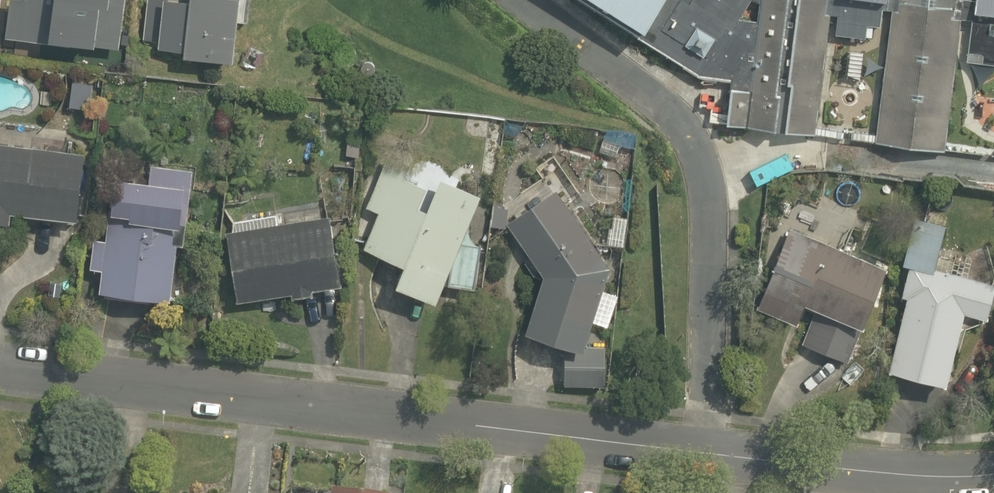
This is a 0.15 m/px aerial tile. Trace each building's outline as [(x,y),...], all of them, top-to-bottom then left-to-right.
[(124,50),(130,0),(28,0),(28,2),(12,0),(7,37),(124,50)] [(142,36),(166,39),(165,48),(191,51),(190,56),(236,62),(244,0),(199,0),(199,2),(185,0),(146,0),(142,36)] [(838,142),(851,0),(601,0),(754,92),(752,133),(838,142)] [(902,147),(967,153),(980,0),(915,0),(902,147)] [(14,222),(15,213),(79,219),(85,152),(0,144),(0,221),(14,222)] [(409,265),(449,176),(426,165),(421,177),(402,169),(389,163),(369,208),(382,214),(368,246),(409,265)] [(116,221),(188,230),(195,172),(154,166),(152,183),(121,179),(116,221)] [(400,284),(440,302),(449,281),(471,291),(491,247),(469,237),(489,193),(449,176),(409,265),(400,284)] [(528,338),(586,354),(612,262),(567,191),(511,226),(544,278),(528,338)] [(345,288),(333,218),(284,226),(280,207),(225,216),(240,306),(345,288)] [(116,221),(98,219),(92,266),(108,268),(105,293),(179,302),(188,230),(116,221)] [(916,223),(907,265),(914,266),(941,272),(950,230),(916,223)] [(784,226),(754,301),(811,324),(802,344),(851,364),(890,269),(784,226)] [(993,300),(993,284),(941,272),(914,266),(891,373),(953,387),(968,316),(989,321),(993,300)] [(611,363),(567,361),(566,386),(610,389),(611,363)]
